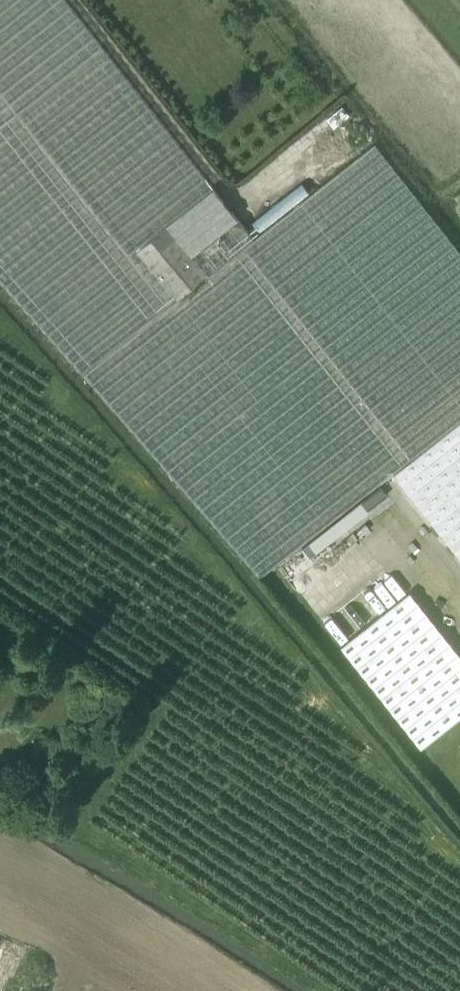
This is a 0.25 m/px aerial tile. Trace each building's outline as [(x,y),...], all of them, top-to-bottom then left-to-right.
[(213,188),(65,0),(0,0),(0,281),(82,374),(83,374),(259,577),(390,476),(459,420),(459,253),(374,144),(253,239),(213,188)] [(390,476),(459,563),(459,420),(390,476)] [(341,648),(421,749),(459,718),(459,660),(409,595),(341,648)]
